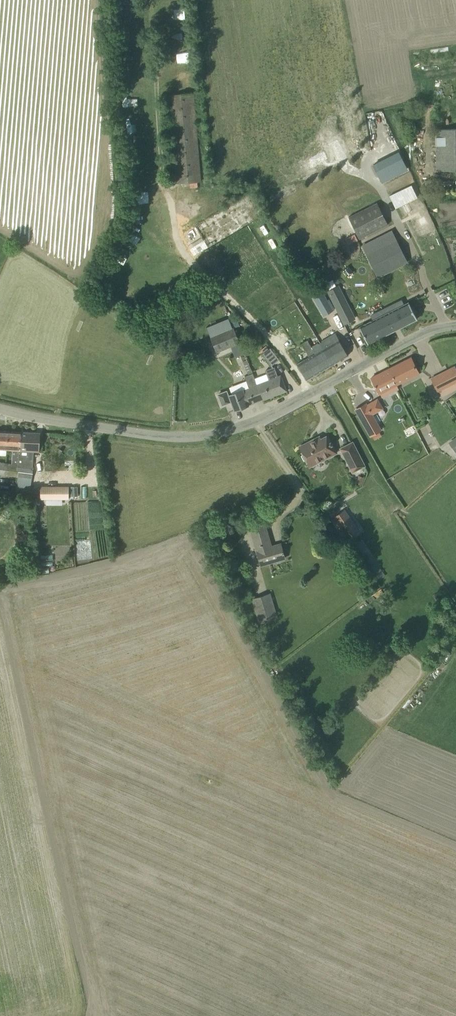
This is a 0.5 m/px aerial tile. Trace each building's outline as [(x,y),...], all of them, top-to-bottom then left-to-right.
[(201,181),(193,92),(168,94),(176,184),(189,183),(190,187),(198,187),(197,181),(201,181)] [(455,170),(455,128),(435,129),(436,170),(455,170)] [(381,179),(406,167),(399,151),(373,164),(374,167),(375,167),(381,179)] [(411,185),(389,195),(395,209),(417,198),(411,185)] [(253,190),(251,191),(183,232),(191,245),(187,248),(193,257),(196,255),(197,256),(267,214),(253,190)] [(406,215),(420,210),(416,200),(403,205),(406,215)] [(359,239),(388,224),(377,202),(348,216),(359,239)] [(391,230),(362,245),(377,274),(406,259),(397,241),(391,230)] [(354,233),(345,239),(348,245),(358,240),(354,233)] [(336,287),(327,292),(345,325),(354,321),(336,287)] [(323,293),(314,298),(324,315),(333,310),(327,300),(323,293)] [(372,321),(359,328),(363,336),(367,345),(417,320),(412,311),(408,303),(403,306),(397,309),(382,316),(372,321)] [(233,327),(210,336),(216,352),(239,343),(233,327)] [(309,357),(297,364),(301,371),(306,379),(348,355),(343,346),(335,333),(321,340),(322,342),(319,344),(318,343),(311,347),(307,340),(301,343),(309,357)] [(242,348),(232,351),(235,357),(240,355),(242,354),(244,354),(242,348)] [(279,359),(270,348),(262,354),(271,365),(279,359)] [(244,354),(240,355),(248,374),(252,372),(244,354)] [(397,384),(419,373),(411,357),(389,368),(397,384)] [(430,377),(438,392),(455,383),(455,368),(455,365),(430,377)] [(254,378),(263,400),(286,390),(280,375),(277,376),(274,367),(265,370),(266,373),(254,378)] [(379,393),(397,384),(389,368),(371,377),(379,393)] [(234,382),(245,378),(241,370),(231,374),(234,382)] [(225,391),(218,394),(222,405),(231,402),(234,410),(263,400),(254,378),(252,373),(244,376),(249,387),(243,390),(227,395),(225,391)] [(366,401),(354,408),(369,436),(381,429),(373,413),(383,408),(377,397),(367,403),(366,401)] [(389,432),(399,426),(390,409),(380,414),(389,432)] [(18,464),(19,450),(20,431),(8,431),(7,449),(12,450),(11,464),(18,464)] [(32,466),(33,451),(39,451),(40,433),(20,431),(19,450),(18,464),(32,466)] [(336,453),(328,435),(320,439),(319,436),(299,446),(310,466),(336,453)] [(341,448),(353,471),(364,465),(352,442),(341,448)] [(6,463),(6,474),(18,476),(18,464),(11,464),(6,463)] [(18,464),(18,476),(15,493),(30,495),(32,478),(33,467),(32,466),(18,464)] [(68,499),(68,486),(41,486),(41,499),(68,499)] [(14,504),(6,500),(2,507),(10,512),(14,504)] [(344,509),(333,517),(334,518),(347,537),(358,529),(344,509)] [(269,547),(266,534),(263,524),(249,528),(252,537),(256,551),(255,551),(259,565),(283,558),(282,554),(282,553),(282,551),(281,551),(279,545),(280,545),(280,544),(269,547)] [(359,541),(351,546),(363,564),(369,573),(375,582),(381,579),(385,576),(380,569),(378,565),(376,567),(371,559),(359,541)] [(276,617),(269,593),(253,598),(260,622),(276,617)]
